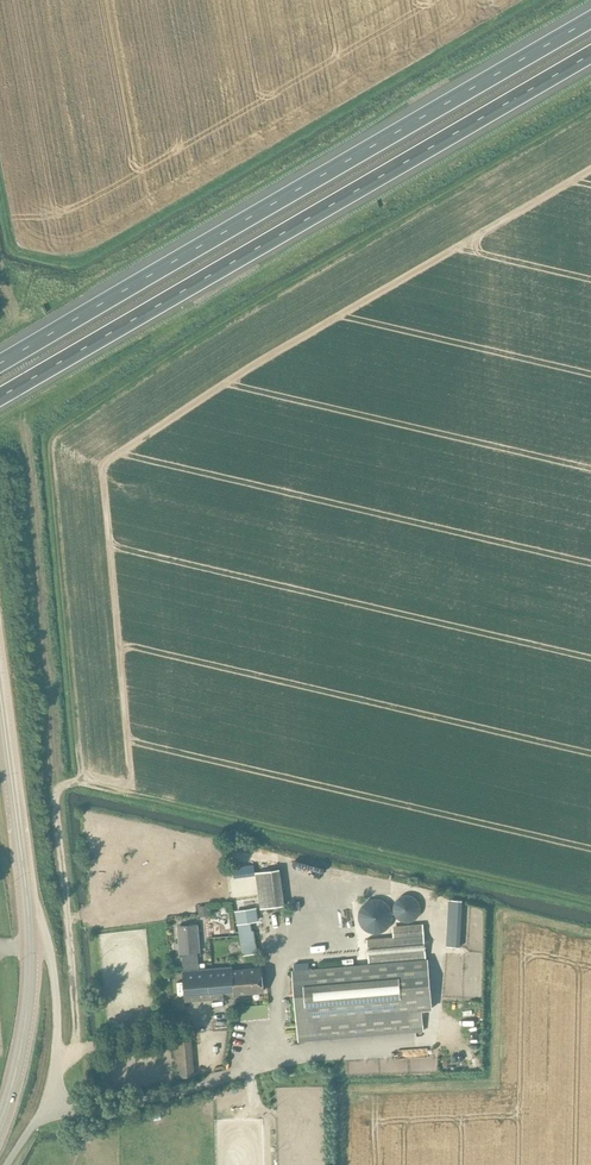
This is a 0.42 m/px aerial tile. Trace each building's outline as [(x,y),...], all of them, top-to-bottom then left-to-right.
[(261,908),(284,905),(279,869),(256,872),(261,908)] [(413,922),(416,919),(419,915),(420,911),(420,906),(418,901),(415,898),(410,896),(406,896),(401,897),(398,899),(395,902),(393,906),(393,910),(394,915),(396,918),(400,921),(404,923),(408,923),(413,922)] [(382,933),(387,930),(391,925),(392,920),(392,914),(390,909),(387,904),(382,901),(376,900),(371,900),(366,903),(361,907),(359,912),(358,917),(359,923),(361,928),(366,932),(371,934),(377,935),(382,933)] [(462,901),(448,901),(446,947),(460,948),(462,901)] [(208,906),(198,907),(199,917),(209,916),(208,906)] [(239,932),(254,929),(253,922),(259,921),(257,907),(234,911),(237,925),(238,925),(239,932)] [(298,1041),(423,1031),(421,1010),(430,1009),(423,926),(393,929),(393,937),(367,939),(369,964),(292,970),(298,1041)] [(184,971),(198,970),(195,936),(197,936),(197,927),(178,928),(179,938),(181,937),(184,971)] [(254,929),(239,932),(243,956),(258,954),(254,929)] [(198,970),(184,971),(183,971),(185,1001),(235,996),(234,994),(262,991),(260,967),(232,969),(232,967),(198,970)] [(443,1001),(442,1011),(459,1012),(460,1002),(443,1001)] [(177,1078),(194,1076),(190,1029),(173,1030),(177,1078)]
